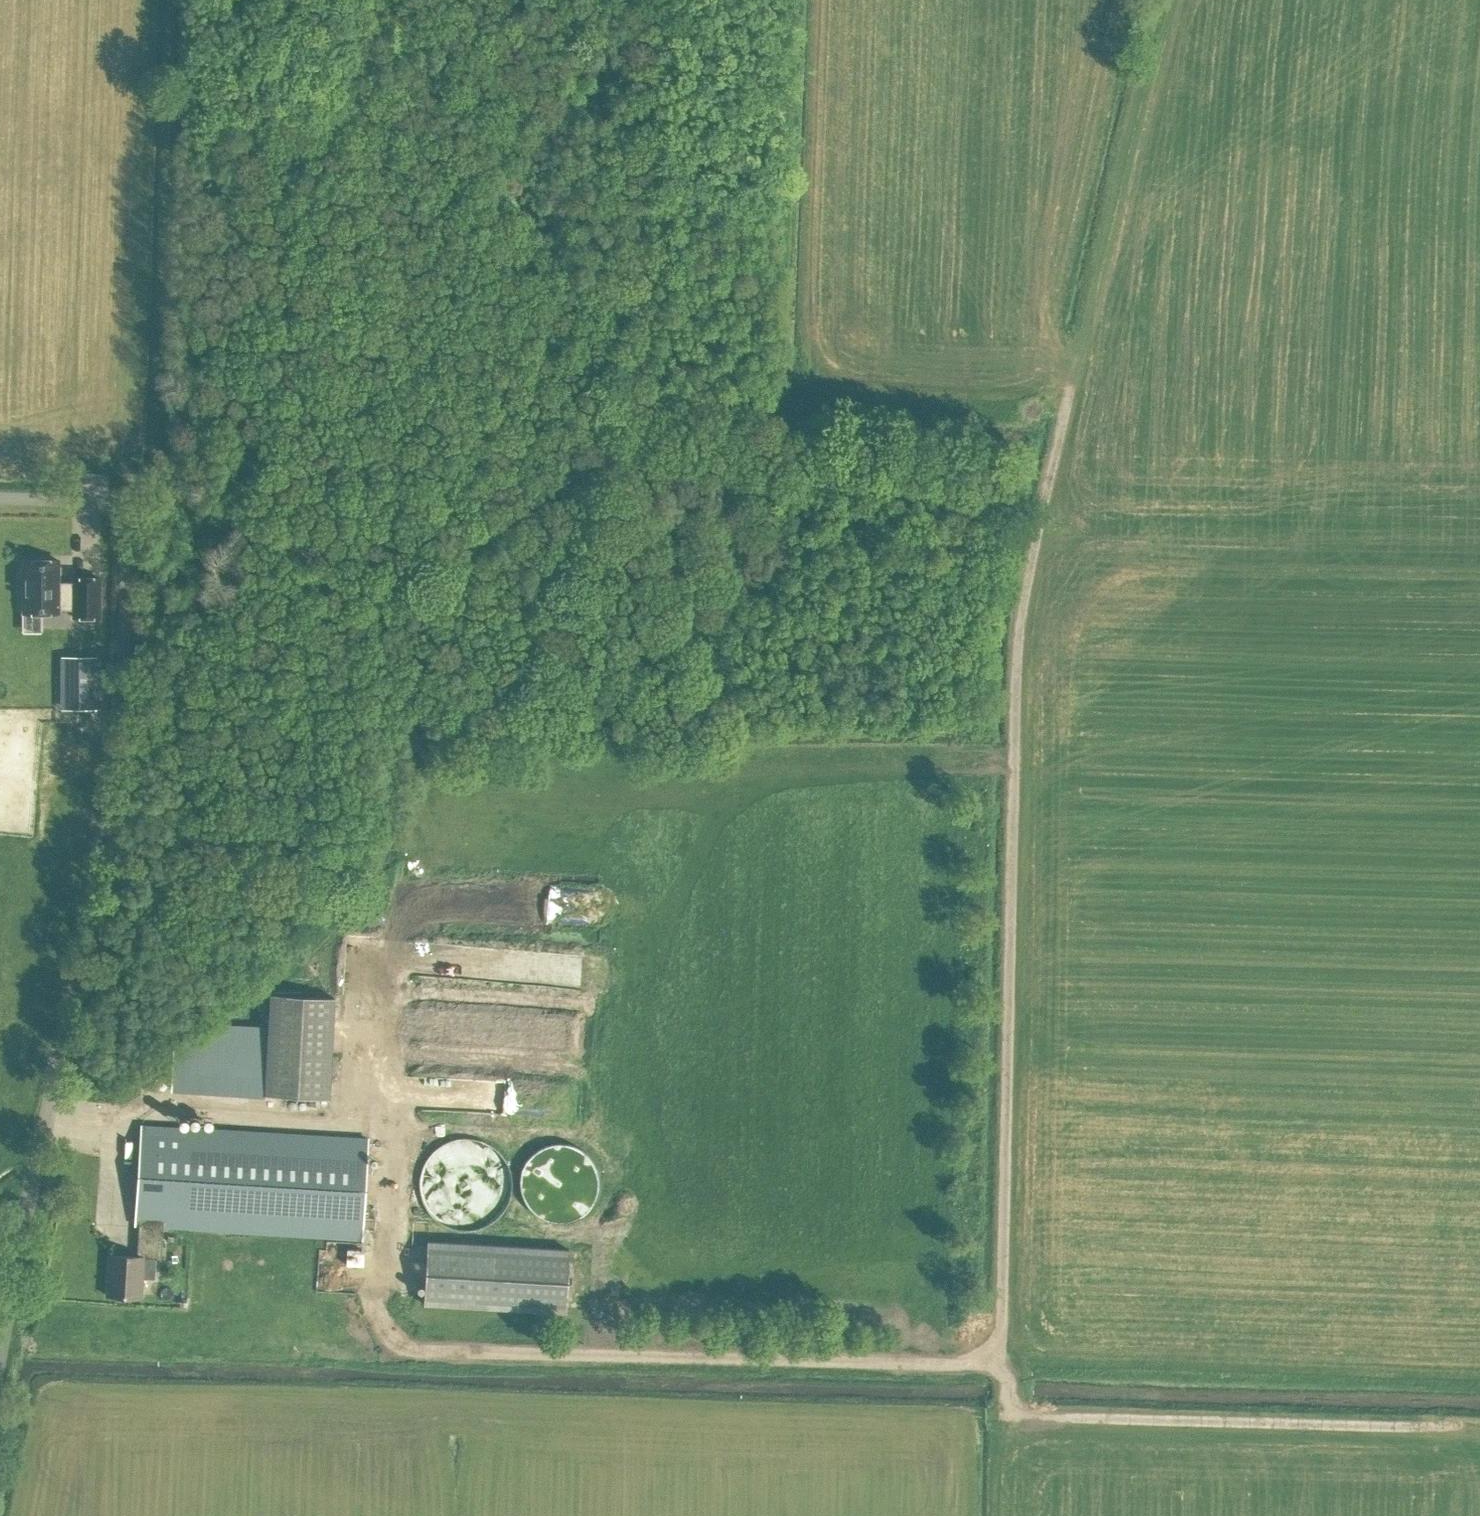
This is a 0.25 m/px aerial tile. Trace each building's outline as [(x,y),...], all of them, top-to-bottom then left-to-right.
[(60,582),(60,557),(21,558),(21,566),(19,566),(19,580),(21,580),(21,613),(59,613),(59,609),(71,609),(71,618),(101,617),(101,576),(71,576),(71,582),(60,582)] [(96,707),(96,655),(72,655),(72,675),(68,675),(67,707),(96,707)] [(269,994),(267,1028),(264,1094),(329,1097),(334,997),(269,994)] [(264,1094),(267,1028),(208,1025),(174,1044),(170,1088),(264,1094)] [(362,1239),(368,1139),(141,1124),(135,1224),(139,1225),(137,1256),(109,1254),(106,1295),(140,1297),(143,1257),(161,1258),(163,1226),(362,1239)] [(426,1161),(421,1173),(420,1184),(421,1196),(426,1208),(433,1217),(443,1224),(454,1229),(466,1231),(478,1229),(489,1224),(498,1217),(506,1208),(510,1196),(512,1184),(510,1173),(506,1161),(498,1152),(489,1145),(478,1140),(466,1138),(454,1140),(443,1145),(433,1152),(426,1161)] [(423,1304),(565,1313),(569,1249),(426,1240),(423,1304)]
